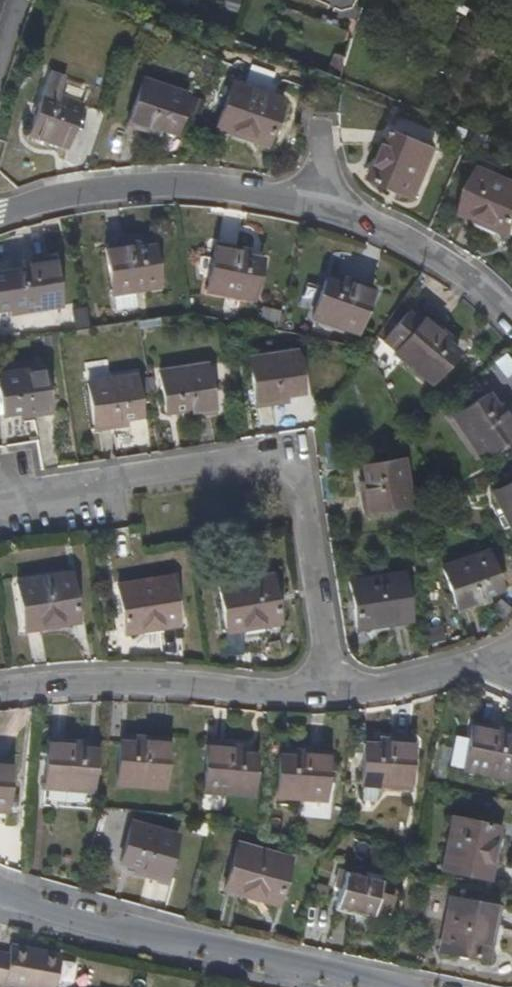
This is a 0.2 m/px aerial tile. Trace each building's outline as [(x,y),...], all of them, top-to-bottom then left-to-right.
[(242,0),(228,0),(225,7),(238,11),(242,0)] [(154,127),(176,134),(189,97),(142,81),(127,124),(153,133),(154,127)] [(267,146),(282,102),(232,85),(217,129),(267,146)] [(66,150),(80,108),(41,94),(25,136),(66,150)] [(413,200),(436,151),(395,132),(372,181),(413,200)] [(484,166),(465,209),(511,230),(511,179),(484,166)] [(133,250),(132,243),(105,247),(115,308),(135,305),(133,290),(161,285),(154,247),(133,250)] [(216,245),(206,290),(253,300),(262,261),(239,257),(240,250),(216,245)] [(60,306),(53,260),(27,263),(27,270),(0,275),(0,315),(60,306)] [(325,278),(311,317),(357,333),(374,289),(348,280),(346,286),(325,278)] [(397,350),(395,352),(432,383),(458,353),(440,338),(444,332),(425,316),(420,322),(408,311),(384,340),(397,350)] [(302,392),(296,353),(249,360),(255,406),(280,402),(279,395),(302,392)] [(214,412),(208,366),(159,374),(164,413),(189,409),(190,416),(214,412)] [(143,409),(137,369),(87,377),(94,423),(121,419),(120,412),(143,409)] [(41,370),(0,376),(0,417),(22,414),(23,420),(48,417),(41,370)] [(450,416),(479,458),(511,434),(511,425),(501,408),(495,413),(481,393),(450,416)] [(360,489),(364,515),(408,507),(400,460),(362,465),(365,488),(360,489)] [(489,494),(511,540),(511,483),(489,494)] [(497,588),(485,552),(442,566),(456,608),(477,601),(475,594),(497,588)] [(410,620),(402,574),(349,580),(357,628),(410,620)] [(74,623),(66,576),(16,584),(24,631),(74,623)] [(278,624),(271,577),(220,585),(227,633),(278,624)] [(178,625),(170,578),(118,587),(125,633),(178,625)] [(497,737),(498,730),(472,725),(463,769),(511,779),(511,740),(497,737)] [(121,744),(118,783),(170,787),(172,739),(146,737),(146,746),(121,744)] [(363,745),(359,784),(408,788),(412,741),(389,739),(388,747),(363,745)] [(47,741),(43,788),(91,792),(94,754),(72,752),(73,743),(47,741)] [(450,743),(446,764),(461,767),(465,746),(450,743)] [(207,744),(202,791),(250,795),(254,755),(231,753),(231,746),(207,744)] [(279,755),(275,796),(324,799),(328,753),(303,751),(302,757),(279,755)] [(7,810),(11,765),(0,764),(0,810),(7,810)] [(488,877),(498,825),(453,816),(442,868),(488,877)] [(163,879),(174,833),(121,820),(112,859),(136,865),(134,872),(163,879)] [(274,908),(285,861),(235,849),(224,895),(274,908)] [(336,906),(386,916),(391,893),(378,890),(381,875),(366,872),(365,877),(344,873),(342,880),(337,879),(335,887),(340,888),(336,906)] [(486,959),(497,907),(451,897),(439,950),(486,959)] [(62,957),(12,947),(11,956),(0,954),(0,984),(17,986),(56,986),(62,957)]
